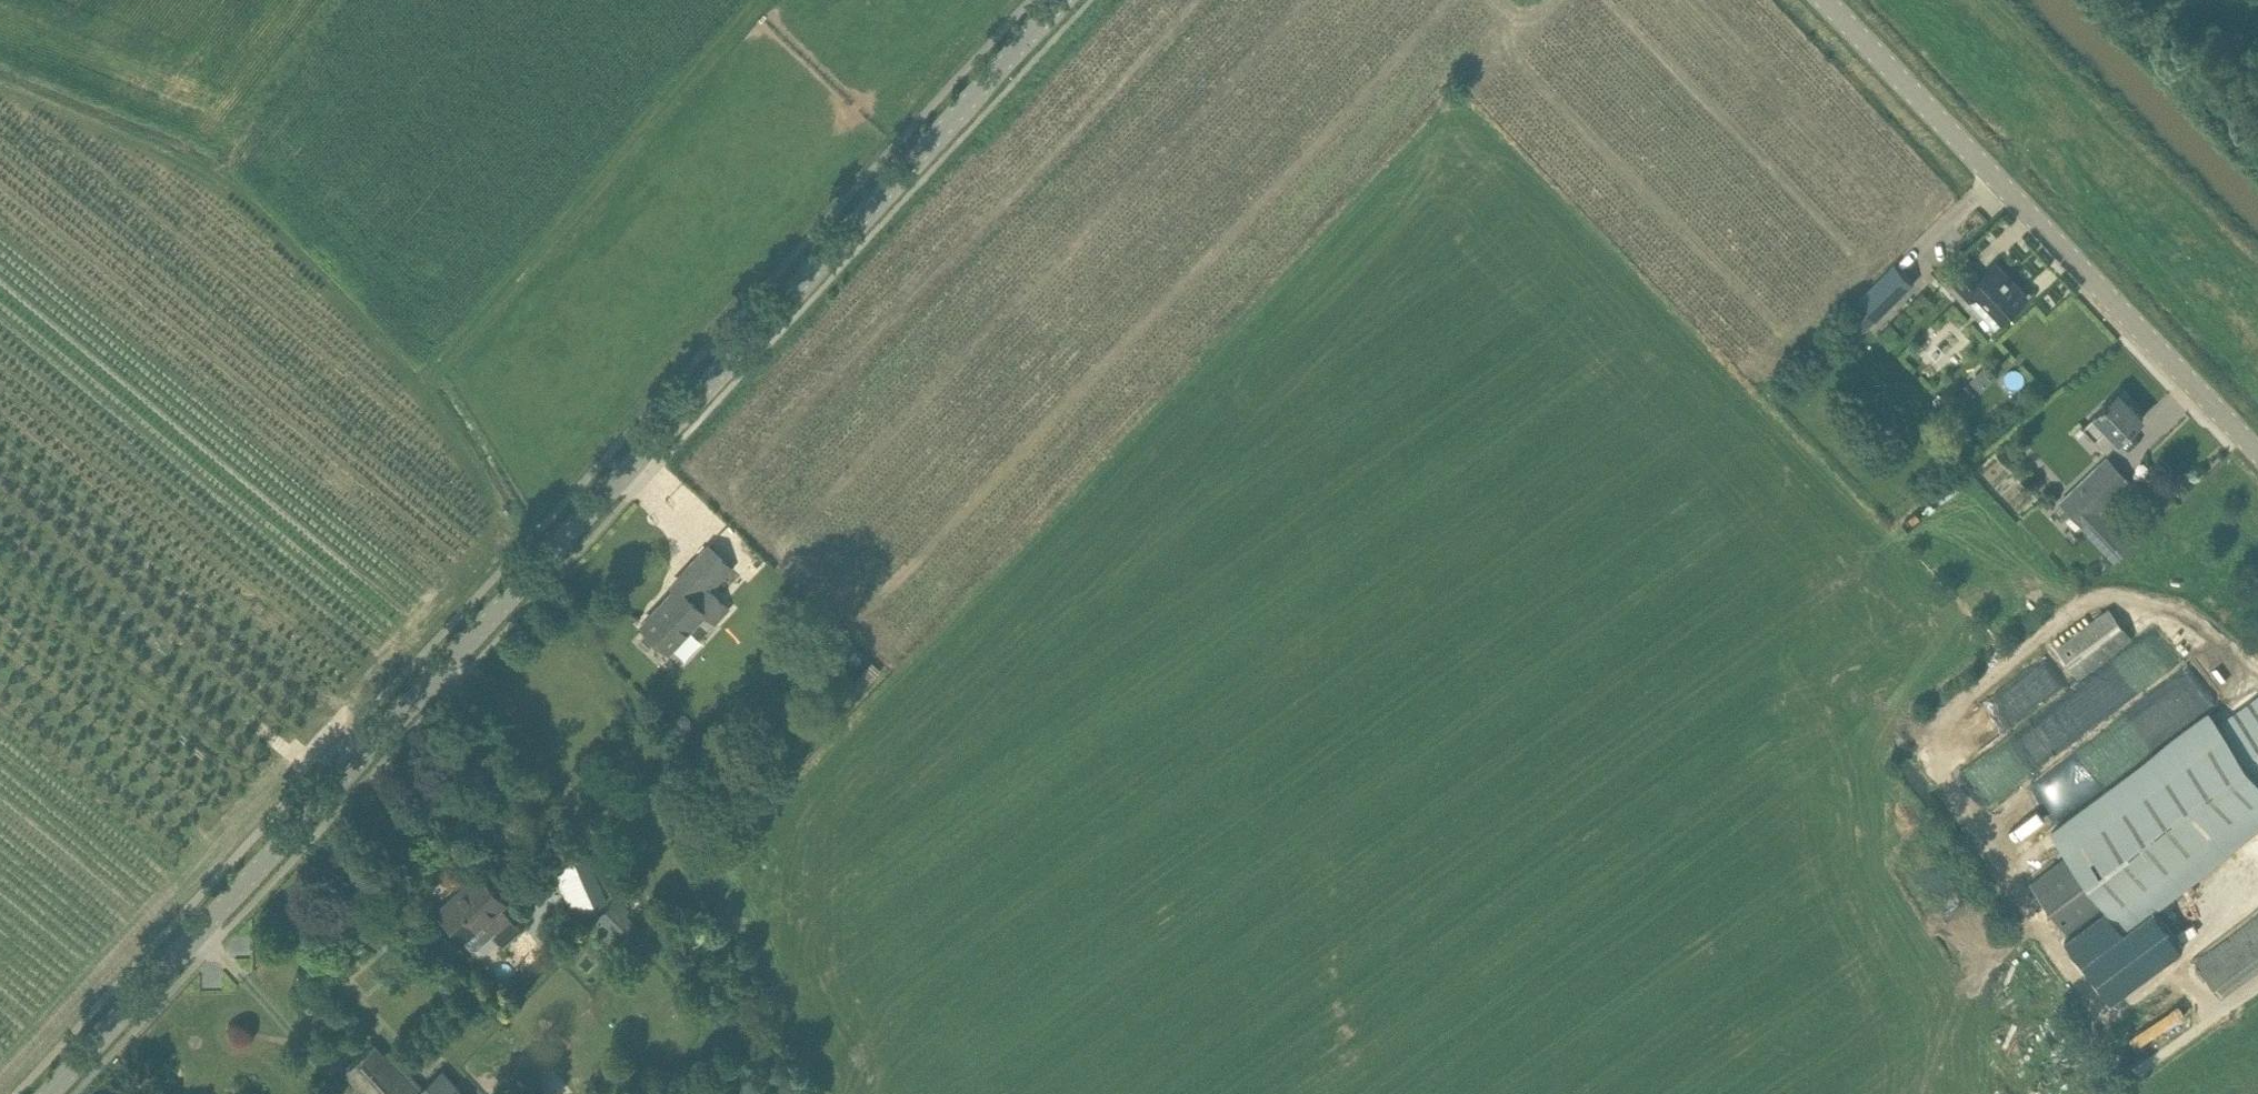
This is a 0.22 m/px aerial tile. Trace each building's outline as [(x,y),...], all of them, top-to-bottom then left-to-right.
[(1970,263),(1952,280),(1972,301),(1980,293),(2004,318),(2028,295),(1997,262),(1982,276),(1970,263)] [(1857,301),(1869,313),(1858,325),(1866,333),(1877,321),(1878,322),(1916,284),(1895,263),(1857,301)] [(2120,391),(2097,413),(2085,425),(2097,438),(2098,437),(2110,450),(2144,417),(2120,391)] [(2101,510),(2131,481),(2108,457),(2061,501),(2116,560),(2133,544),(2101,510)] [(733,567),(724,559),(708,544),(689,564),(714,587),(733,567)] [(729,608),(707,587),(695,601),(678,585),(642,623),(668,649),(704,611),(715,622),(729,608)] [(2079,677),(2133,637),(2111,609),(2058,649),(2079,677)] [(1972,750),(2066,691),(2051,667),(1957,725),(1972,750)] [(2034,881),(2071,933),(2066,937),(2113,1000),(2184,947),(2156,909),(2257,832),(2257,694),(2219,723),(2210,711),(2051,829),(2071,855),(2034,881)] [(592,862),(569,873),(586,912),(609,902),(592,862)] [(465,891),(441,913),(464,939),(487,918),(505,937),(518,925),(500,906),(505,902),(479,873),(462,888),(465,891)] [(2198,960),(2222,992),(2257,965),(2257,915),(2198,960)] [(346,1068),(361,1085),(370,1093),(461,1093),(440,1072),(424,1087),(389,1049),(382,1055),(373,1044),(346,1068)] [(523,1085),(525,1093),(544,1093),(540,1081),(523,1085)]
